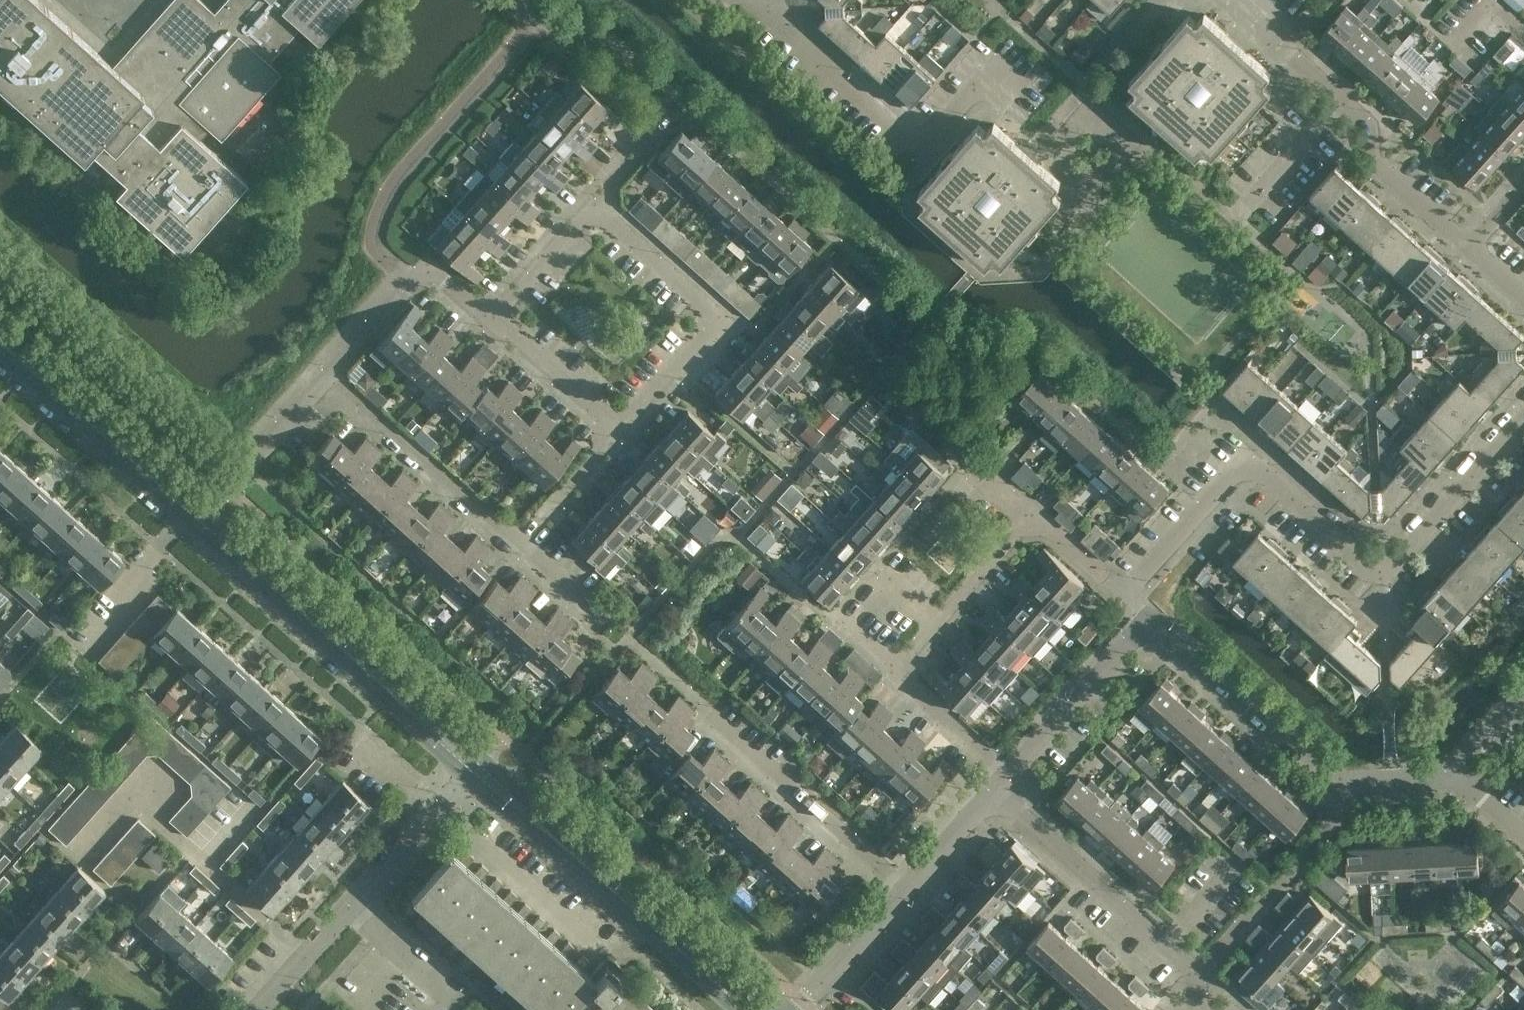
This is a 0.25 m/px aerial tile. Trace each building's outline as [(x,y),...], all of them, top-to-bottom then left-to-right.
[(84,160),(92,152),(127,182),(116,194),(183,254),(248,181),(211,148),(221,138),(222,138),(281,72),(269,61),(300,27),(318,43),(356,0),(225,0),(214,12),(201,0),(171,0),(113,65),(40,0),(0,0),(0,85),(84,160)] [(863,61),(884,37),(871,26),(866,32),(857,24),(865,15),(864,0),(825,0),(827,2),(828,15),(820,23),(863,61)] [(1112,13),(1123,0),(1097,0),(1112,13)] [(1035,1),(1031,6),(1038,12),(1042,8),(1035,1)] [(1130,16),(1138,7),(1132,1),(1123,10),(1130,16)] [(1299,14),(1309,23),(1319,12),(1309,3),(1299,14)] [(1320,34),(1337,48),(1370,11),(1364,6),(1357,14),(1355,13),(1351,18),(1342,10),(1320,34)] [(924,25),(932,15),(925,9),(916,18),(924,25)] [(1370,11),(1337,48),(1353,63),(1379,34),(1370,26),(1378,18),(1371,12),(1373,9),(1372,9),(1370,11)] [(1271,72),(1228,33),(1205,13),(1199,19),(1195,19),(1189,14),(1130,80),(1136,86),(1136,90),(1131,96),(1158,120),(1155,124),(1166,133),(1169,130),(1197,155),(1202,148),(1206,148),(1212,153),(1272,88),(1266,82),(1265,78),(1271,72)] [(951,39),(959,30),(952,24),(944,32),(951,39)] [(888,33),(884,37),(863,61),(873,70),(869,74),(876,80),(905,48),(888,33)] [(1379,34),(1353,63),(1369,77),(1403,40),(1396,34),(1389,43),(1379,34)] [(1493,54),(1502,62),(1516,47),(1507,39),(1493,54)] [(1403,40),(1369,77),(1386,92),(1411,64),(1410,64),(1407,68),(1392,54),(1395,50),(1401,56),(1410,46),(1403,40)] [(905,48),(876,80),(883,86),(887,82),(896,90),(921,62),(905,48)] [(921,62),(896,90),(905,99),(901,103),(909,110),(946,68),(929,53),(921,62)] [(1411,64),(1386,92),(1402,106),(1441,63),(1434,57),(1420,72),(1411,64)] [(1494,67),(1487,61),(1479,70),(1485,76),(1494,67)] [(1441,63),(1402,106),(1418,121),(1440,97),(1430,89),(1448,69),(1441,63)] [(1485,76),(1479,70),(1471,79),(1478,85),(1485,76)] [(580,82),(565,99),(592,123),(600,114),(614,125),(620,118),(580,82)] [(1511,99),(1523,111),(1523,84),(1511,99)] [(565,99),(556,91),(542,107),(551,115),(591,151),(598,144),(584,132),(592,123),(565,99)] [(1511,99),(1504,92),(1488,109),(1489,110),(1520,136),(1523,132),(1523,111),(1511,99)] [(1450,102),(1457,108),(1465,99),(1458,93),(1450,102)] [(1450,102),(1442,111),(1449,117),(1457,108),(1450,102)] [(1520,136),(1489,110),(1476,126),(1482,131),(1506,153),(1520,136)] [(505,119),(499,114),(486,128),(492,133),(505,119)] [(551,115),(536,131),(563,155),(572,146),(585,158),(591,151),(551,115)] [(1437,139),(1445,123),(1434,118),(1426,133),(1437,139)] [(979,123),(960,144),(919,190),(920,204),(949,230),(946,233),(956,242),(959,239),(989,264),(1003,263),(1027,236),(1030,238),(1039,228),(1036,225),(1062,197),(1055,191),(1055,187),(1061,181),(994,122),(989,128),(985,128),(979,123)] [(681,130),(658,155),(654,152),(645,162),(665,180),(698,145),(681,130)] [(536,131),(522,147),(562,183),(569,176),(555,164),(563,155),(536,131)] [(1506,153),(1482,131),(1468,147),(1491,169),(1506,153)] [(522,147),(513,139),(499,155),(507,163),(534,187),(543,178),(556,190),(562,183),(522,147)] [(1491,169),(1468,147),(1460,141),(1445,157),(1476,185),(1491,169)] [(690,186),(714,159),(698,145),(665,180),(681,195),(690,186)] [(714,159),(690,186),(706,200),(730,173),(714,159)] [(1339,162),(1310,194),(1327,210),(1352,181),(1343,173),(1347,169),(1339,162)] [(507,163),(493,179),(533,215),(539,208),(526,197),(534,187),(507,163)] [(493,179),(484,171),(470,188),(505,219),(513,210),(527,223),(533,215),(493,179)] [(730,173),(706,200),(722,215),(746,188),(730,173)] [(1352,181),(1327,210),(1343,224),(1372,192),(1365,186),(1362,190),(1352,181)] [(505,219),(470,188),(455,204),(505,248),(511,241),(497,228),(505,219)] [(746,188),(722,215),(732,223),(723,233),(730,239),(762,202),(746,188)] [(1372,192),(1343,224),(1359,239),(1385,210),(1375,202),(1379,198),(1372,192)] [(641,195),(628,210),(634,216),(647,201),(641,195)] [(768,195),(762,202),(730,239),(735,244),(736,243),(747,252),(778,217),(771,210),(777,203),(768,195)] [(647,201),(634,216),(640,222),(654,207),(647,201)] [(505,248),(455,204),(441,220),(477,252),(485,243),(498,255),(505,248)] [(1385,210),(1359,239),(1375,253),(1404,221),(1397,215),(1394,219),(1385,210)] [(778,217),(747,252),(757,261),(759,261),(764,265),(801,224),(793,217),(792,219),(787,225),(778,217)] [(426,237),(443,251),(438,257),(448,266),(453,260),(475,281),(482,273),(469,261),(477,252),(441,220),(440,219),(439,220),(440,221),(426,237)] [(1404,221),(1375,253),(1391,267),(1417,239),(1407,231),(1411,227),(1404,221)] [(673,224),(659,239),(666,245),(679,229),(673,224)] [(801,224),(764,265),(768,269),(769,272),(777,280),(781,280),(811,246),(802,238),(807,232),(809,231),(801,224)] [(679,229),(666,245),(672,250),(686,235),(679,229)] [(1314,236),(1294,256),(1304,265),(1323,245),(1314,236)] [(1417,239),(1391,267),(1408,282),(1436,250),(1430,244),(1426,248),(1417,239)] [(1321,281),(1339,257),(1329,250),(1311,274),(1321,281)] [(1436,250),(1408,282),(1424,297),(1449,268),(1440,259),(1443,256),(1436,250)] [(705,253),(692,268),(699,273),(712,258),(705,253)] [(712,258),(699,273),(705,279),(718,264),(712,258)] [(1339,260),(1331,270),(1342,279),(1350,270),(1339,260)] [(856,304),(865,294),(831,263),(816,280),(856,316),(859,319),(865,313),(856,304)] [(1449,268),(1424,297),(1441,311),(1469,279),(1463,273),(1459,277),(1449,268)] [(1469,279),(1441,311),(1457,326),(1462,321),(1461,321),(1482,297),(1473,289),(1476,285),(1469,279)] [(856,316),(816,280),(801,296),(828,320),(835,327),(844,317),(850,323),(856,316)] [(1359,281),(1352,289),(1362,298),(1369,290),(1359,281)] [(731,301),(744,287),(737,282),(725,296),(731,301)] [(731,301),(737,307),(748,317),(761,303),(744,287),(731,301)] [(828,320),(801,296),(794,304),(787,299),(780,306),(827,348),(833,342),(819,330),(828,320)] [(1482,297),(1461,321),(1462,321),(1479,336),(1484,331),(1489,335),(1481,344),(1481,359),(1482,360),(1473,370),(1476,372),(1465,383),(1465,384),(1488,405),(1523,365),(1523,361),(1518,356),(1518,343),(1523,337),(1523,336),(1523,335),(1482,297)] [(378,343),(395,358),(419,332),(410,324),(421,310),(414,303),(378,343)] [(827,348),(780,306),(773,314),(779,320),(772,328),(799,352),(808,342),(821,355),(827,348)] [(1412,339),(1420,329),(1405,316),(1397,326),(1412,339)] [(419,332),(395,358),(411,373),(447,333),(439,326),(427,340),(419,332)] [(896,338),(902,343),(910,334),(901,326),(896,332),(896,338)] [(799,352),(772,328),(758,344),(798,380),(804,374),(791,362),(799,352)] [(447,333),(411,373),(427,387),(451,361),(442,353),(454,339),(447,333)] [(1294,344),(1297,340),(1288,333),(1285,337),(1293,344),(1285,353),(1288,356),(1296,347),(1294,344)] [(798,380),(758,344),(744,361),(770,384),(779,392),(787,383),(796,391),(802,384),(798,380)] [(451,361),(427,387),(443,401),(479,362),(472,355),(460,369),(451,361)] [(1231,401),(1237,407),(1266,375),(1249,360),(1224,388),(1234,397),(1231,401)] [(761,394),(770,384),(744,361),(729,377),(769,413),(775,406),(766,397),(765,398),(761,394)] [(868,366),(875,373),(880,368),(872,361),(868,366)] [(479,362),(443,401),(460,416),(464,412),(483,389),(474,381),(486,368),(479,362)] [(1313,384),(1325,371),(1317,364),(1305,377),(1313,384)] [(1039,370),(1015,397),(1032,412),(1056,385),(1039,370)] [(1342,387),(1327,373),(1318,383),(1333,397),(1342,387)] [(1266,375),(1237,407),(1244,413),(1247,409),(1257,418),(1282,390),(1266,375)] [(769,413),(729,377),(714,393),(741,417),(750,407),(754,411),(764,419),(769,413),(772,415),(769,413)] [(1411,382),(1405,377),(1399,384),(1405,389),(1411,382)] [(1460,379),(1445,396),(1477,425),(1483,418),(1479,415),(1488,405),(1465,384),(1465,383),(1460,379)] [(487,385),(483,389),(464,412),(479,426),(515,386),(508,380),(496,393),(487,385)] [(1405,389),(1399,384),(1389,395),(1395,400),(1405,389)] [(1056,385),(1032,412),(1048,427),(1072,400),(1056,385)] [(515,386),(479,426),(496,441),(520,414),(510,406),(522,392),(515,386)] [(1282,390),(1257,418),(1266,426),(1263,430),(1269,436),(1298,404),(1282,390)] [(844,408),(850,401),(845,396),(838,403),(844,408)] [(1477,425),(1445,396),(1430,412),(1459,438),(1467,428),(1471,431),(1477,425)] [(1072,400),(1048,427),(1040,436),(1056,450),(1064,441),(1088,414),(1072,400)] [(1368,408),(1361,401),(1348,416),(1355,422),(1368,408)] [(1298,404),(1269,436),(1276,442),(1279,438),(1289,447),(1314,419),(1298,404)] [(520,414),(496,441),(512,455),(548,415),(540,408),(528,422),(520,414)] [(688,409),(673,426),(713,462),(719,456),(713,451),(725,438),(716,431),(715,433),(688,409)] [(818,421),(826,428),(836,417),(828,410),(818,421)] [(1459,438),(1430,412),(1416,429),(1448,458),(1454,451),(1450,448),(1459,438)] [(1088,414),(1064,441),(1080,456),(1104,429),(1088,414)] [(548,415),(512,455),(528,470),(552,443),(543,434),(555,421),(548,415)] [(1314,419),(1289,447),(1299,456),(1296,460),(1302,466),(1331,434),(1314,419)] [(993,432),(998,426),(993,421),(987,427),(993,432)] [(806,434),(814,442),(822,433),(814,425),(806,434)] [(713,462),(673,426),(659,442),(685,466),(694,474),(702,465),(707,469),(713,462)] [(948,461),(911,428),(888,453),(929,489),(943,473),(940,470),(948,461)] [(1104,429),(1080,456),(1097,470),(1121,443),(1104,429)] [(1400,446),(1405,450),(1406,449),(1429,470),(1438,461),(1442,464),(1448,458),(1416,429),(1400,446)] [(354,451),(334,433),(308,461),(318,470),(321,467),(338,483),(335,486),(336,486),(374,444),(366,436),(354,451)] [(840,453),(847,441),(834,434),(827,447),(840,453)] [(1331,434),(1302,466),(1309,472),(1312,468),(1322,476),(1347,448),(1331,434)] [(552,443),(528,470),(545,485),(581,444),(573,437),(561,451),(552,443)] [(996,452),(1005,443),(998,437),(990,446),(996,452)] [(685,466),(659,442),(644,458),(671,482),(685,466)] [(1003,458),(1011,449),(1005,443),(996,452),(1003,458)] [(1113,484),(1137,458),(1121,443),(1097,470),(1099,472),(1113,484)] [(374,444),(336,486),(354,503),(380,474),(369,465),(382,451),(374,444)] [(814,456),(831,472),(840,463),(822,447),(814,456)] [(1347,448),(1322,476),(1364,514),(1366,512),(1371,507),(1373,506),(1371,470),(1368,470),(1361,479),(1351,471),(1356,465),(1344,454),(1348,449),(1347,448)] [(1406,449),(1405,450),(1394,463),(1400,468),(1392,477),(1383,469),(1380,469),(1382,493),(1378,493),(1379,506),(1385,505),(1390,511),(1392,513),(1429,470),(1406,449)] [(0,450),(0,477),(13,462),(0,450)] [(914,505),(929,489),(888,453),(883,459),(897,472),(888,482),(914,505)] [(671,482),(644,458),(630,475),(665,506),(679,491),(670,483),(671,482)] [(1137,458),(1113,484),(1129,499),(1153,472),(1137,458)] [(1025,461),(1012,476),(1024,487),(1037,472),(1025,461)] [(13,462),(0,477),(0,498),(7,505),(31,478),(13,462)] [(764,496),(782,474),(770,464),(752,486),(764,496)] [(380,474),(354,503),(372,519),(411,476),(403,469),(390,483),(380,474)] [(473,486),(477,482),(477,476),(473,472),(466,480),(473,486)] [(1037,472),(1024,487),(1029,481),(1035,487),(1044,477),(1037,472)] [(1153,472),(1129,499),(1134,503),(1129,508),(1129,513),(1136,519),(1140,518),(1145,513),(1146,514),(1170,487),(1153,472)] [(665,506),(630,475),(615,491),(642,514),(651,522),(665,506)] [(411,476),(372,519),(391,536),(417,507),(406,497),(419,483),(411,476)] [(49,494),(31,478),(7,505),(25,521),(49,494)] [(675,486),(684,494),(690,488),(680,479),(675,486)] [(791,505),(804,490),(792,479),(779,495),(791,505)] [(888,482),(879,492),(866,479),(860,486),(900,522),(914,505),(888,482)] [(900,522),(860,486),(856,482),(850,488),(859,496),(850,506),(885,538),(900,522)] [(1518,497),(1514,493),(1508,500),(1523,514),(1523,490),(1518,497)] [(642,514),(615,491),(601,507),(627,531),(642,514)] [(67,510),(49,494),(25,521),(43,537),(67,510)] [(741,494),(730,506),(745,519),(756,508),(741,494)] [(1061,510),(1069,500),(1063,494),(1054,504),(1061,510)] [(1067,516),(1076,506),(1069,500),(1061,510),(1067,516)] [(1508,500),(1502,506),(1506,510),(1497,520),(1523,544),(1523,514),(1508,500)] [(417,507),(391,536),(409,552),(448,509),(440,502),(427,516),(417,507)] [(885,538),(850,506),(844,512),(840,508),(837,511),(831,518),(840,527),(844,530),(871,554),(885,538)] [(627,531),(601,507),(586,523),(613,547),(627,531)] [(448,509),(409,552),(427,568),(453,540),(443,530),(456,516),(448,509)] [(85,526),(67,510),(43,537),(61,553),(85,526)] [(655,527),(646,518),(640,525),(649,533),(655,527)] [(840,527),(831,518),(825,524),(835,532),(840,527)] [(1497,520),(1489,529),(1485,526),(1479,533),(1511,562),(1523,547),(1523,544),(1497,520)] [(764,550),(776,538),(759,521),(746,535),(754,543),(755,542),(764,550)] [(712,530),(703,522),(695,531),(704,539),(712,530)] [(1094,522),(1080,539),(1087,545),(1101,529),(1102,529),(1094,522)] [(613,547),(586,523),(571,540),(597,563),(594,566),(604,574),(616,561),(621,565),(632,552),(623,544),(617,551),(613,547)] [(103,542),(85,526),(61,553),(79,569),(103,542)] [(1115,556),(1122,548),(1101,529),(1087,545),(1104,560),(1111,553),(1115,556)] [(871,554),(844,530),(830,546),(856,570),(871,554)] [(1243,550),(1229,537),(1220,548),(1251,576),(1280,544),(1273,538),(1270,541),(1259,532),(1243,550)] [(1511,562),(1479,533),(1473,539),(1477,543),(1468,552),(1497,578),(1511,562)] [(702,540),(695,534),(691,538),(692,544),(696,547),(702,540)] [(453,540),(427,568),(446,585),(484,542),(476,535),(463,549),(453,540)] [(121,559),(103,542),(79,569),(97,586),(121,559)] [(484,542),(446,585),(447,585),(449,582),(468,599),(491,573),(479,563),(492,549),(484,542)] [(856,570),(830,546),(821,556),(817,553),(818,552),(808,543),(802,550),(842,586),(856,570)] [(1280,544),(1251,576),(1267,590),(1293,562),(1283,553),(1286,549),(1280,544)] [(1051,567),(1043,575),(1069,599),(1084,583),(1045,547),(1038,555),(1051,567)] [(842,586),(802,550),(796,556),(806,565),(811,559),(815,563),(801,579),(827,603),(842,586)] [(1497,578),(1468,552),(1460,562),(1456,558),(1450,565),(1482,594),(1497,578)] [(1293,562),(1267,590),(1283,605),(1312,573),(1305,566),(1302,570),(1293,562)] [(1482,594),(1450,565),(1444,571),(1448,575),(1439,584),(1468,610),(1482,594)] [(1076,606),(1043,576),(1035,584),(1021,572),(1015,579),(1062,622),(1076,606)] [(1312,573),(1283,605),(1299,619),(1325,591),(1315,582),(1319,578),(1312,573)] [(498,580),(472,608),(491,625),(529,582),(521,575),(509,589),(498,580)] [(18,579),(12,586),(23,595),(29,589),(18,579)] [(1062,622),(1015,579),(1008,587),(1022,599),(1014,608),(1047,638),(1062,622)] [(529,582),(491,625),(509,641),(535,613),(524,603),(537,589),(529,582)] [(1468,610),(1439,584),(1431,594),(1427,590),(1421,597),(1453,626),(1468,610)] [(768,592),(760,585),(716,635),(732,650),(741,640),(765,614),(756,606),(768,592)] [(29,589),(23,595),(37,608),(43,601),(29,589)] [(1325,591),(1299,619),(1316,634),(1344,601),(1338,595),(1334,599),(1325,591)] [(156,593),(148,602),(166,617),(173,609),(156,593)] [(1245,601),(1235,593),(1228,600),(1238,609),(1245,601)] [(644,610),(654,599),(648,594),(638,605),(644,610)] [(1453,626),(1421,597),(1415,604),(1419,607),(1410,617),(1412,620),(1413,618),(1439,642),(1453,626)] [(1344,601),(1316,634),(1332,648),(1352,625),(1353,626),(1358,620),(1347,611),(1351,607),(1344,601)] [(148,602),(141,610),(158,626),(166,617),(148,602)] [(774,622),(765,614),(741,640),(757,655),(798,609),(791,602),(774,622)] [(1047,638),(1014,608),(1006,616),(993,605),(986,612),(1026,647),(1033,654),(1047,638)] [(175,606),(173,609),(166,617),(158,626),(151,634),(169,650),(193,623),(175,606)] [(23,625),(34,612),(28,607),(17,619),(23,625)] [(535,613),(509,641),(528,658),(566,615),(558,608),(545,622),(535,613)] [(798,609),(757,655),(773,669),(797,643),(788,635),(806,615),(798,609)] [(141,610),(134,618),(151,634),(158,626),(141,610)] [(61,629),(62,628),(67,623),(54,611),(48,618),(61,629)] [(1026,647),(986,612),(980,619),(993,631),(985,640),(1012,664),(1026,647)] [(566,615),(528,658),(525,661),(541,675),(546,675),(555,683),(580,655),(571,647),(572,646),(561,636),(574,622),(566,615)] [(134,618),(126,626),(144,642),(151,634),(134,618)] [(1413,618),(1412,620),(1404,628),(1413,636),(1391,660),(1392,675),(1401,684),(1439,642),(1413,618)] [(23,625),(17,619),(5,632),(11,638),(23,625)] [(193,623),(169,650),(187,666),(211,639),(193,623)] [(1381,661),(1364,646),(1367,643),(1362,639),(1360,641),(1357,639),(1362,634),(1353,626),(1352,625),(1332,648),(1373,685),(1382,676),(1381,661)] [(126,626),(119,634),(137,650),(144,642),(126,626)] [(119,634),(112,642),(129,658),(137,650),(119,634)] [(781,692),(825,643),(818,637),(806,650),(797,643),(773,669),(765,678),(781,692)] [(1012,664),(985,640),(977,649),(964,637),(957,644),(997,680),(1005,686),(1019,670),(1012,664)] [(1075,653),(1084,643),(1077,637),(1068,647),(1075,653)] [(211,639),(187,666),(205,682),(229,655),(211,639)] [(112,642),(105,651),(122,666),(129,658),(112,642)] [(825,644),(789,684),(805,698),(829,672),(820,663),(832,650),(825,644)] [(997,680),(957,644),(951,651),(964,663),(956,672),(983,696),(990,702),(1005,686),(997,680)] [(122,666),(105,651),(97,659),(114,675),(122,666)] [(1058,659),(1064,664),(1069,659),(1063,654),(1058,659)] [(247,671),(229,655),(205,682),(206,683),(200,690),(217,705),(223,698),(247,671)] [(10,669),(0,661),(0,680),(10,669)] [(593,695),(612,712),(650,669),(642,662),(630,676),(619,666),(593,695)] [(822,713),(858,673),(849,664),(846,665),(838,673),(840,674),(836,678),(829,672),(805,698),(822,713)] [(650,669),(612,712),(630,728),(656,700),(646,690),(658,676),(650,669)] [(983,696),(956,672),(948,681),(935,669),(928,677),(953,699),(949,704),(960,714),(964,709),(968,712),(970,710),(975,715),(988,701),(982,696),(983,696)] [(247,671),(223,698),(241,714),(265,687),(247,671)] [(858,673),(822,713),(837,727),(825,740),(826,740),(862,701),(852,692),(864,679),(858,673)] [(1157,720),(1179,696),(1169,688),(1173,683),(1166,677),(1134,712),(1151,727),(1157,720)] [(511,694),(516,689),(509,682),(504,688),(511,694)] [(265,687),(241,714),(259,730),(283,704),(265,687)] [(152,708),(158,701),(145,690),(139,697),(152,708)] [(1020,699),(1027,706),(1032,700),(1025,693),(1020,699)] [(656,700),(630,728),(631,729),(634,726),(651,741),(648,744),(649,744),(687,702),(679,695),(666,709),(656,700)] [(1179,696),(1157,720),(1174,735),(1199,706),(1192,700),(1188,705),(1179,696)] [(862,701),(826,740),(842,755),(850,746),(886,706),(879,700),(867,713),(858,705),(862,701)] [(152,708),(164,719),(170,712),(158,701),(152,708)] [(687,702),(649,744),(667,761),(693,733),(682,723),(695,709),(687,702)] [(283,704),(259,730),(277,746),(301,720),(283,704)] [(886,706),(850,746),(866,760),(890,734),(881,726),(893,713),(886,706)] [(1199,706),(1174,735),(1190,749),(1211,725),(1201,717),(1205,712),(1199,706)] [(772,707),(764,716),(770,721),(778,711),(772,707)] [(150,714),(128,738),(146,753),(157,753),(173,735),(150,714)] [(301,720),(277,746),(295,763),(319,736),(301,720)] [(15,722),(0,739),(0,741),(26,764),(42,746),(15,722)] [(188,740),(193,733),(181,722),(175,729),(188,740)] [(794,732),(785,724),(780,729),(789,738),(794,732)] [(1211,725),(1190,749),(1182,758),(1198,772),(1206,763),(1231,735),(1224,730),(1220,734),(1211,725)] [(899,742),(890,734),(866,760),(882,775),(918,735),(911,729),(899,742)] [(1118,731),(1112,738),(1121,746),(1127,739),(1118,731)] [(188,740),(200,751),(206,744),(193,733),(188,740)] [(173,735),(157,753),(165,760),(181,742),(173,735)] [(891,797),(922,763),(913,755),(925,741),(918,735),(882,775),(875,782),(891,797)] [(1231,735),(1206,763),(1222,778),(1243,754),(1234,746),(1238,742),(1231,735)] [(128,738),(121,746),(138,761),(146,753),(128,738)] [(0,741),(0,774),(10,782),(26,764),(0,741)] [(190,749),(181,742),(165,760),(173,768),(190,749)] [(817,750),(808,742),(802,750),(811,757),(817,750)] [(121,746),(114,754),(131,769),(138,761),(121,746)] [(668,778),(687,795),(723,755),(715,748),(702,762),(691,753),(668,778)] [(198,757),(190,749),(173,768),(181,775),(198,757)] [(1118,764),(1124,757),(1115,749),(1109,756),(1118,764)] [(1144,767),(1150,760),(1141,752),(1135,759),(1144,767)] [(114,754),(107,762),(123,778),(131,769),(114,754)] [(223,772),(229,765),(217,754),(211,761),(223,772)] [(822,758),(817,754),(809,763),(818,770),(823,765),(822,758)] [(1243,754),(1222,778),(1238,792),(1263,764),(1256,758),(1253,763),(1243,754)] [(723,755),(687,795),(705,812),(728,786),(718,777),(731,763),(723,755)] [(311,774),(322,762),(316,756),(305,768),(311,774)] [(591,756),(585,763),(592,768),(598,762),(591,756)] [(1076,765),(1081,770),(1089,761),(1084,756),(1076,765)] [(206,764),(198,757),(181,775),(189,782),(206,764)] [(931,771),(922,763),(899,789),(915,804),(951,764),(943,757),(931,771)] [(1127,772),(1133,766),(1124,757),(1118,764),(1127,772)] [(1144,767),(1153,776),(1160,769),(1150,760),(1144,767)] [(107,762),(99,770),(116,786),(123,778),(107,762)] [(230,785),(206,764),(189,782),(191,793),(209,809),(230,785)] [(1263,764),(1238,792),(1254,807),(1276,783),(1266,775),(1270,770),(1263,764)] [(223,772),(236,783),(241,776),(229,765),(223,772)] [(311,774),(305,768),(293,781),(300,787),(311,774)] [(99,770),(93,778),(110,793),(116,786),(99,770)] [(0,774),(0,794),(10,782),(0,774)] [(1078,775),(1057,799),(1073,814),(1099,785),(1092,778),(1087,783),(1078,775)] [(93,778),(85,787),(102,802),(110,793),(93,778)] [(1150,793),(1156,786),(1147,778),(1141,785),(1150,793)] [(341,779),(325,797),(352,822),(369,803),(341,779)] [(58,793),(64,798),(75,786),(68,781),(58,793)] [(728,786),(705,812),(724,828),(759,788),(752,781),(739,795),(728,786)] [(1174,781),(1168,788),(1177,796),(1183,789),(1174,781)] [(1276,783),(1254,807),(1270,821),(1295,793),(1289,787),(1285,791),(1276,783)] [(1099,785),(1073,814),(1089,828),(1116,798),(1110,804),(1102,797),(1107,792),(1099,785)] [(260,804),(265,797),(253,786),(247,793),(260,804)] [(1159,801),(1165,794),(1156,786),(1150,793),(1159,801)] [(85,787),(78,795),(94,810),(102,802),(85,787)] [(759,788),(724,828),(742,845),(765,819),(754,810),(767,795),(759,788)] [(1183,789),(1177,796),(1186,805),(1192,798),(1183,789)] [(45,807),(51,812),(64,798),(58,793),(45,807)] [(209,809),(191,793),(184,801),(202,816),(209,809)] [(1295,793),(1270,821),(1287,836),(1289,834),(1296,841),(1308,828),(1300,821),(1308,812),(1298,803),(1302,799),(1295,793)] [(78,795),(70,803),(87,818),(94,810),(78,795)] [(325,797),(309,815),(336,840),(352,822),(325,797)] [(268,810),(274,816),(285,803),(279,798),(268,810)] [(1116,798),(1089,828),(1105,843),(1132,813),(1116,798)] [(202,816),(184,801),(176,809),(195,825),(202,816)] [(70,803),(63,811),(80,826),(87,818),(70,803)] [(879,830),(880,828),(886,822),(868,805),(860,813),(879,830)] [(1182,822),(1188,815),(1179,807),(1173,814),(1182,822)] [(187,834),(195,825),(176,809),(169,818),(187,834)] [(268,810),(256,823),(263,829),(274,816),(268,810)] [(1206,810),(1200,817),(1209,825),(1215,818),(1206,810)] [(63,811),(56,819),(73,834),(80,826),(63,811)] [(1132,813),(1105,843),(1121,857),(1148,827),(1142,833),(1135,826),(1139,822),(1138,818),(1132,813)] [(765,819),(742,845),(760,861),(796,821),(788,814),(775,828),(765,819)] [(309,815),(293,833),(320,857),(336,840),(309,815)] [(1199,843),(1208,833),(1188,815),(1182,822),(1191,830),(1188,833),(1199,843)] [(32,834),(43,822),(36,816),(25,828),(32,834)] [(155,833),(137,817),(130,826),(147,841),(155,833)] [(1215,818),(1209,825),(1218,833),(1224,826),(1215,818)] [(56,819),(48,828),(65,843),(73,834),(56,819)] [(796,821),(760,861),(757,863),(776,880),(802,852),(791,842),(804,828),(796,821)] [(147,841),(130,826),(122,834),(140,849),(147,841)] [(1148,827),(1121,857),(1138,872),(1159,848),(1164,841),(1148,827)] [(32,834),(25,828),(13,841),(20,847),(32,834)] [(293,833),(277,851),(304,875),(320,857),(293,833)] [(122,834),(115,842),(133,858),(140,849),(122,834)] [(1445,841),(1433,841),(1435,873),(1457,872),(1455,834),(1445,835),(1445,841)] [(1464,834),(1455,834),(1457,872),(1479,870),(1477,838),(1464,839),(1464,834)] [(1420,836),(1411,837),(1413,874),(1435,873),(1433,841),(1421,842),(1420,836)] [(879,847),(891,857),(900,847),(888,837),(879,847)] [(1402,843),(1390,844),(1392,875),(1413,874),(1411,837),(1402,837),(1402,843)] [(41,843),(35,838),(24,850),(30,856),(41,843)] [(1377,838),(1368,839),(1370,876),(1392,875),(1390,844),(1377,844),(1377,838)] [(1039,859),(1017,839),(1014,843),(1013,842),(1004,852),(990,840),(984,846),(1031,888),(1046,871),(1036,862),(1039,859)] [(1241,854),(1247,847),(1238,839),(1232,846),(1241,854)] [(1348,878),(1370,876),(1368,839),(1359,839),(1359,846),(1346,846),(1348,878)] [(230,852),(237,858),(248,845),(242,840),(230,852)] [(115,842),(108,850),(125,866),(133,858),(115,842)] [(151,844),(141,855),(157,869),(167,858),(151,844)] [(1031,888),(984,846),(978,853),(992,866),(984,875),(1007,896),(1016,904),(1031,888)] [(802,852),(776,880),(794,897),(833,854),(825,847),(812,861),(802,852)] [(1241,854),(1250,862),(1256,855),(1247,847),(1241,854)] [(1159,848),(1138,872),(1154,887),(1176,863),(1159,848)] [(1195,853),(1190,848),(1182,856),(1188,861),(1195,853)] [(30,856),(24,850),(12,863),(19,869),(30,856)] [(108,850),(101,858),(118,874),(125,866),(108,850)] [(467,851),(460,858),(450,850),(410,895),(539,1009),(569,1009),(571,1008),(573,1009),(653,1009),(620,981),(626,974),(605,955),(596,966),(467,851)] [(277,851),(261,869),(288,893),(304,875),(277,851)] [(0,857),(0,870),(11,858),(4,852),(0,857)] [(219,865),(225,870),(237,858),(230,852),(219,865)] [(833,854),(794,897),(795,897),(798,894),(815,910),(812,913),(822,922),(836,906),(843,898),(835,890),(839,885),(828,875),(840,861),(833,854)] [(101,858),(93,867),(110,883),(118,874),(101,858)] [(195,864),(194,864),(189,870),(202,882),(207,875),(195,864)] [(77,865),(61,884),(87,908),(104,890),(77,865)] [(261,869),(245,887),(272,912),(288,893),(261,869)] [(1007,896),(984,875),(975,884),(962,872),(956,879),(993,912),(1007,896)] [(9,879),(3,873),(0,876),(0,889),(9,879)] [(207,875),(202,882),(214,892),(219,886),(207,875)] [(993,912),(956,879),(949,886),(963,898),(955,907),(978,928),(993,912)] [(1489,895),(1497,886),(1491,880),(1483,889),(1489,895)] [(1523,909),(1523,883),(1520,880),(1492,911),(1509,926),(1515,918),(1523,909)] [(61,884),(44,902),(71,926),(87,908),(61,884)] [(1333,896),(1342,905),(1348,898),(1339,890),(1333,896)] [(1295,897),(1288,891),(1282,897),(1291,906),(1296,901),(1295,897)] [(159,892),(135,918),(153,935),(177,908),(159,892)] [(1343,922),(1310,893),(1295,909),(1328,939),(1343,922)] [(243,907),(231,896),(226,903),(237,913),(243,907)] [(1291,906),(1282,897),(1276,904),(1283,911),(1287,911),(1291,906)] [(44,902),(28,920),(55,944),(71,926),(44,902)] [(978,928),(955,907),(947,916),(933,904),(927,911),(964,944),(978,928)] [(243,907),(237,913),(250,925),(256,918),(243,907)] [(177,908),(153,935),(171,951),(195,924),(177,908)] [(1328,939),(1295,909),(1281,926),(1313,955),(1328,939)] [(1515,918),(1523,926),(1523,909),(1515,918)] [(964,944),(927,911),(921,918),(935,930),(926,940),(958,969),(973,952),(964,944)] [(1078,923),(1071,917),(1065,924),(1065,928),(1070,932),(1078,923)] [(1439,929),(1451,928),(1450,919),(1438,920),(1439,929)] [(28,920),(12,937),(39,962),(55,944),(28,920)] [(1439,929),(1438,920),(1426,921),(1427,930),(1439,929)] [(1049,921),(1028,945),(1045,960),(1066,936),(1049,921)] [(1396,932),(1395,922),(1383,923),(1383,932),(1396,932)] [(1396,932),(1408,931),(1407,922),(1395,922),(1396,932)] [(1078,923),(1070,932),(1074,936),(1078,936),(1085,929),(1078,923)] [(1266,929),(1259,923),(1253,930),(1262,938),(1267,933),(1266,929)] [(195,924),(171,951),(189,967),(213,941),(195,924)] [(1022,926),(1017,931),(1024,938),(1029,932),(1022,926)] [(1313,955),(1281,926),(1266,942),(1299,971),(1313,955)] [(1262,938),(1253,930),(1247,937),(1254,943),(1258,943),(1262,938)] [(1486,950),(1492,943),(1483,935),(1476,942),(1486,950)] [(1066,936),(1045,960),(1061,974),(1082,951),(1066,936)] [(0,951),(0,959),(23,980),(39,962),(12,937),(0,951)] [(958,969),(926,940),(918,949),(904,937),(898,943),(944,985),(958,969)] [(213,941),(189,967),(207,984),(231,957),(213,941)] [(1010,954),(1015,948),(1007,942),(1003,947),(1010,954)] [(1299,971),(1266,942),(1252,958),(1276,979),(1290,963),(1299,971)] [(944,985),(898,943),(892,950),(905,962),(897,972),(921,993),(929,1001),(944,985)] [(1486,950),(1495,958),(1501,951),(1492,943),(1486,950)] [(1110,952),(1103,946),(1097,953),(1097,957),(1102,961),(1110,952)] [(1082,951),(1061,974),(1077,989),(1098,965),(1082,951)] [(963,964),(976,975),(986,963),(973,952),(963,964)] [(1110,952),(1102,961),(1107,965),(1111,965),(1117,958),(1110,952)] [(986,962),(996,970),(1000,965),(991,957),(986,962)] [(1276,979),(1252,958),(1231,981),(1246,996),(1253,988),(1261,996),(1276,979)] [(7,998),(23,980),(0,959),(0,992),(7,998)] [(1098,965),(1077,989),(1093,1003),(1114,979),(1098,965)] [(1523,974),(1523,972),(1516,965),(1509,972),(1519,980),(1523,974)] [(921,993),(897,972),(889,981),(875,969),(868,976),(882,988),(874,997),(888,1009),(908,1009),(907,1008),(921,993)] [(1142,980),(1135,974),(1129,981),(1129,985),(1134,990),(1142,980)] [(1093,1003),(1101,1009),(1116,1009),(1130,994),(1114,979),(1093,1003)] [(1142,980),(1134,990),(1139,994),(1143,994),(1149,987),(1142,980)] [(1503,987),(1496,981),(1488,990),(1495,996),(1503,987)] [(1347,1005),(1353,998),(1344,990),(1338,997),(1347,1005)] [(1495,996),(1488,990),(1480,999),(1487,1005),(1495,996)] [(1116,1009),(1146,1009),(1147,1009),(1130,994),(1116,1009)] [(965,1009),(979,1009),(985,1003),(978,996),(965,1009)] [(1363,1006),(1353,998),(1347,1005),(1353,1009),(1359,1009),(1363,1006)] [(1516,1009),(1523,1009),(1523,1001),(1516,1009)]
